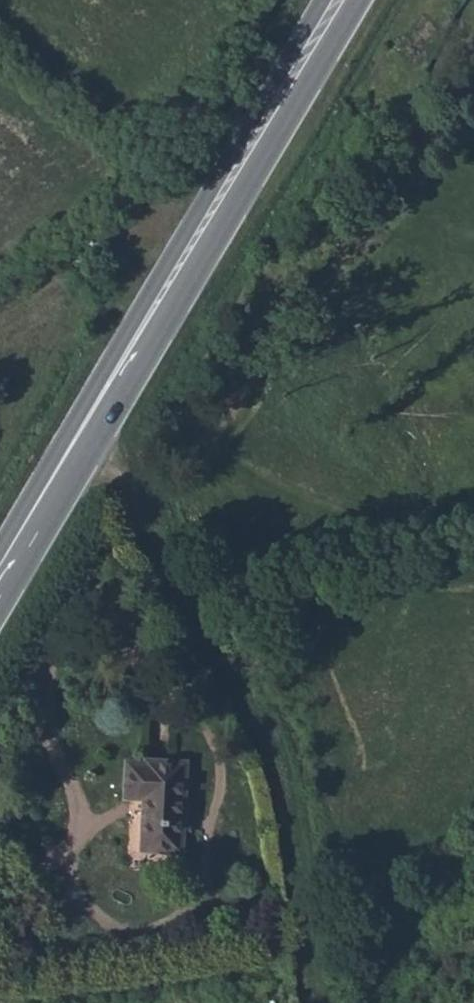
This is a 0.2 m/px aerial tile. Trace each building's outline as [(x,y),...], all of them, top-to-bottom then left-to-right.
[(181,786),(147,785),(147,790),(127,790),(125,822),(142,823),(141,875),(179,876),(181,786)]
